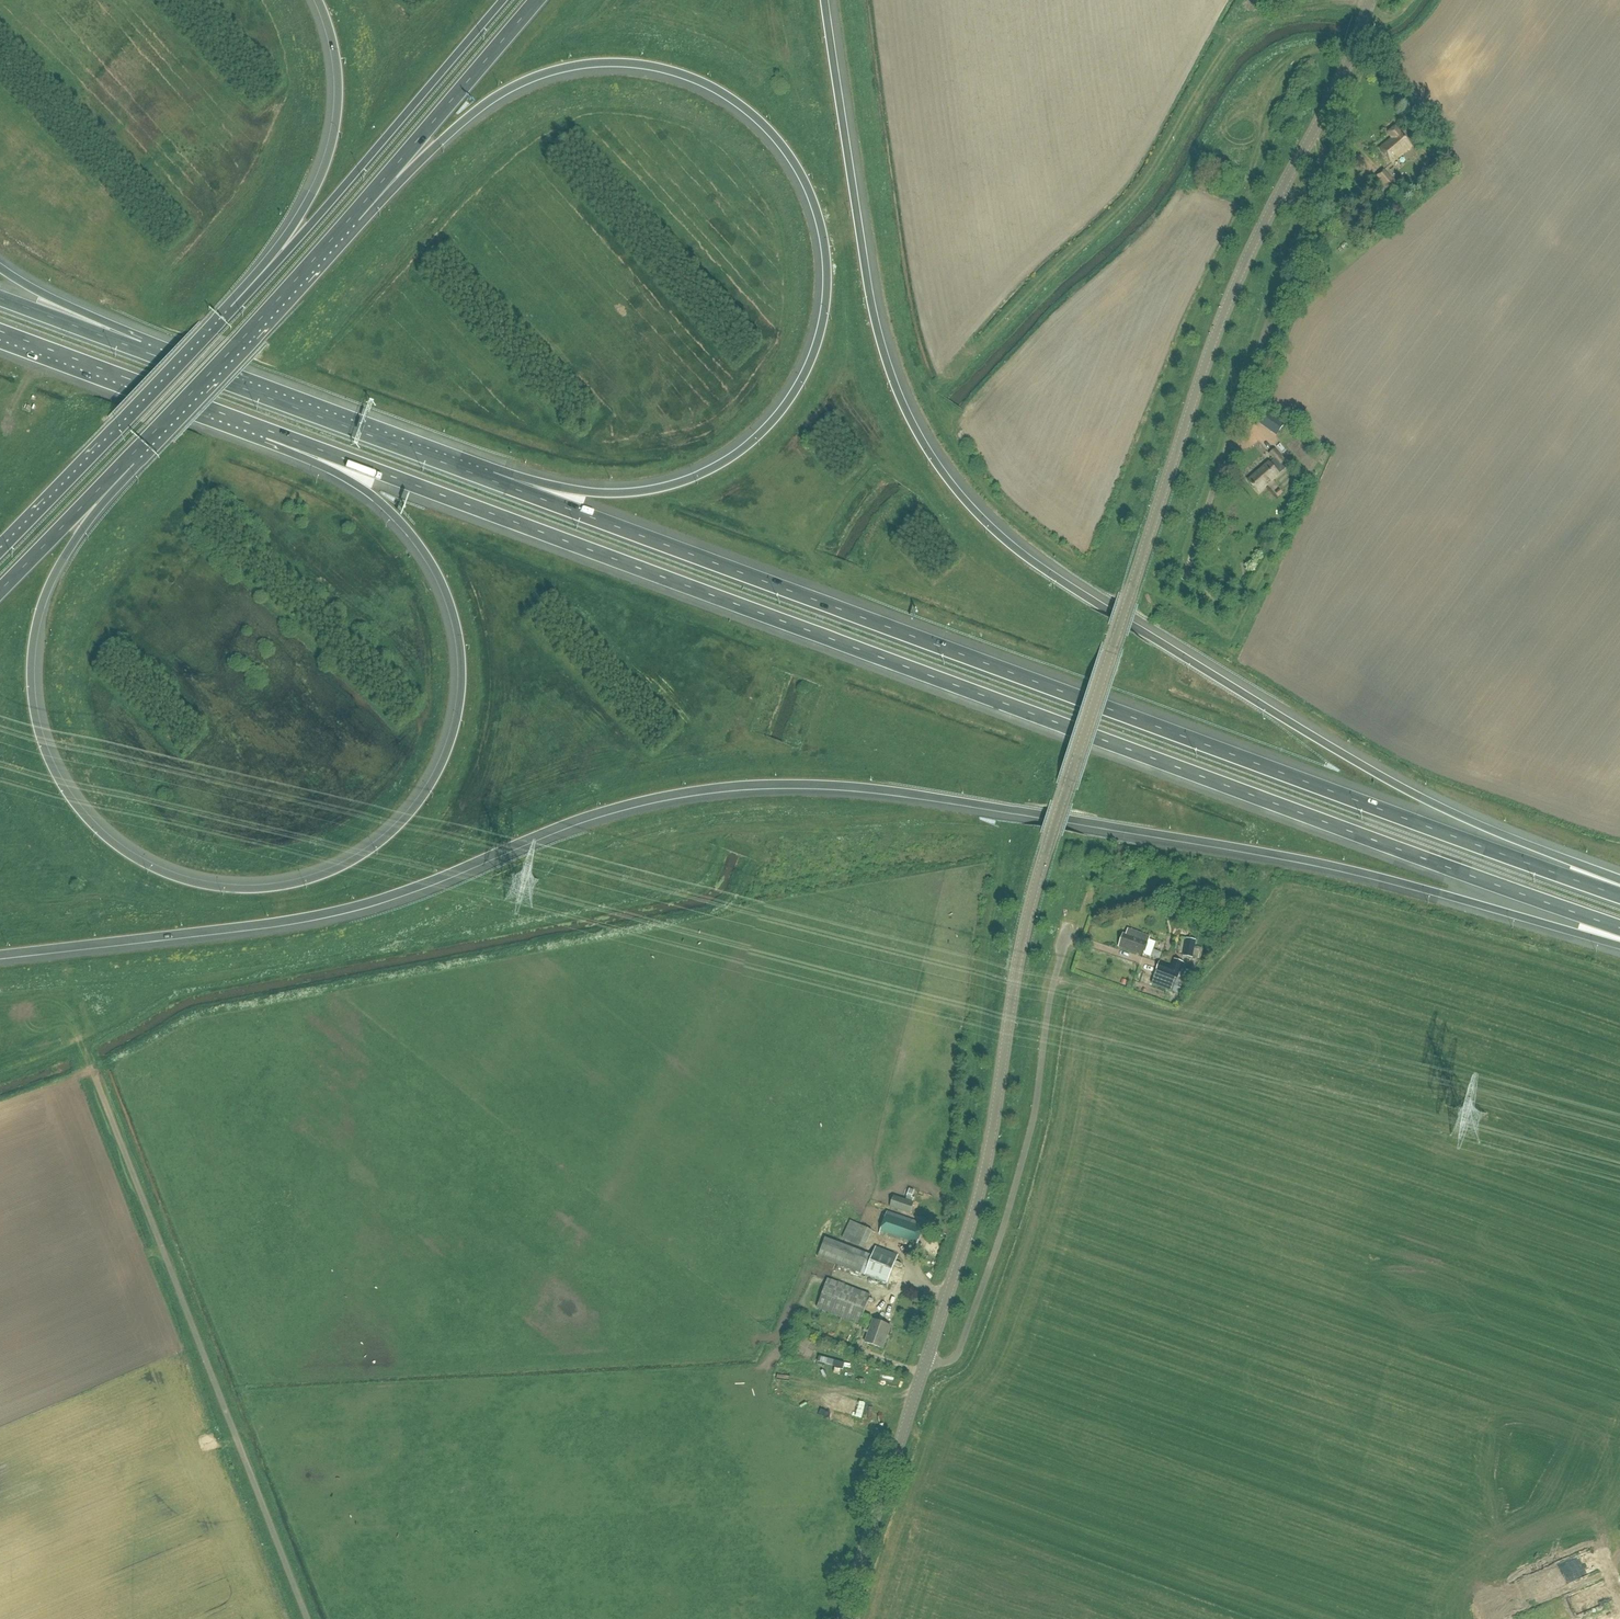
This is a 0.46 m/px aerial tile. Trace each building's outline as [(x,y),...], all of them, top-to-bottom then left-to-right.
[(1399,135),(1393,129),(1385,135),(1390,140),(1378,151),(1391,165),(1410,148),(1399,135)] [(1394,184),(1383,171),(1375,177),(1378,179),(1373,183),(1380,191),(1384,188),(1386,190),(1394,184)] [(1268,413),(1262,409),(1255,418),(1261,422),(1259,424),(1276,436),(1286,423),(1269,411),(1268,413)] [(1283,460),(1273,450),(1268,454),(1273,460),(1268,464),(1268,463),(1248,482),(1258,492),(1285,467),(1281,463),(1283,460)] [(1147,938),(1127,930),(1126,934),(1123,933),(1117,946),(1143,956),(1147,945),(1145,944),(1147,938)] [(1187,958),(1197,958),(1198,941),(1187,941),(1187,958)] [(1187,964),(1174,959),(1171,967),(1159,962),(1153,977),(1174,985),(1176,978),(1181,980),(1187,964)] [(914,1204),(893,1196),(889,1208),(910,1215),(914,1204)] [(910,1221),(887,1213),(880,1235),(904,1243),(904,1244),(916,1248),(923,1226),(910,1222),(910,1221)] [(872,1232),(850,1222),(842,1239),(864,1250),(872,1232)] [(872,1257),(825,1239),(818,1259),(886,1285),(897,1256),(876,1248),(872,1257)] [(871,1296),(828,1280),(817,1309),(859,1326),(871,1296)] [(890,1327),(872,1320),(864,1343),(882,1350),(890,1327)] [(823,1358),(822,1364),(835,1367),(836,1361),(823,1358)]
